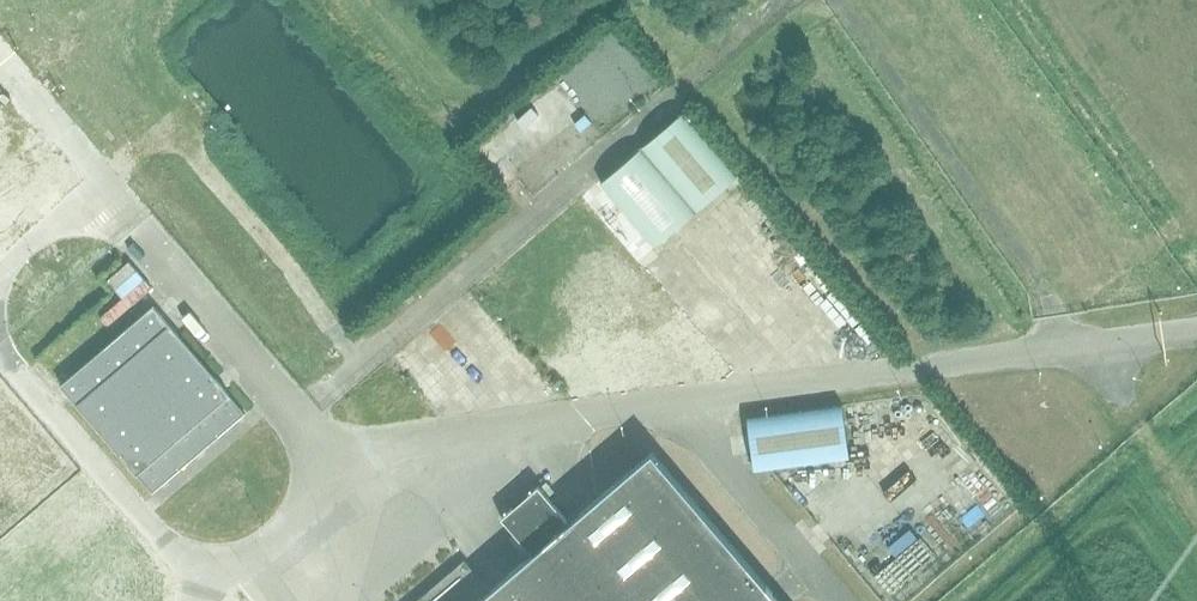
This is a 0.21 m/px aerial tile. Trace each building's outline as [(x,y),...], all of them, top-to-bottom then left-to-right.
[(602,183),(656,246),(737,177),(683,114),(602,183)] [(116,284),(139,270),(127,249),(103,263),(116,284)] [(153,491),(245,412),(230,394),(154,305),(61,384),(153,491)] [(749,417),(755,466),(849,455),(843,406),(749,417)] [(652,451),(570,521),(539,485),(502,517),(533,553),(491,589),(465,559),(415,600),(781,600),(652,451)] [(40,572),(36,562),(8,588),(0,587),(0,600),(10,600),(40,572)] [(38,584),(25,596),(14,600),(54,600),(38,584)] [(89,590),(65,600),(100,600),(89,590)]
